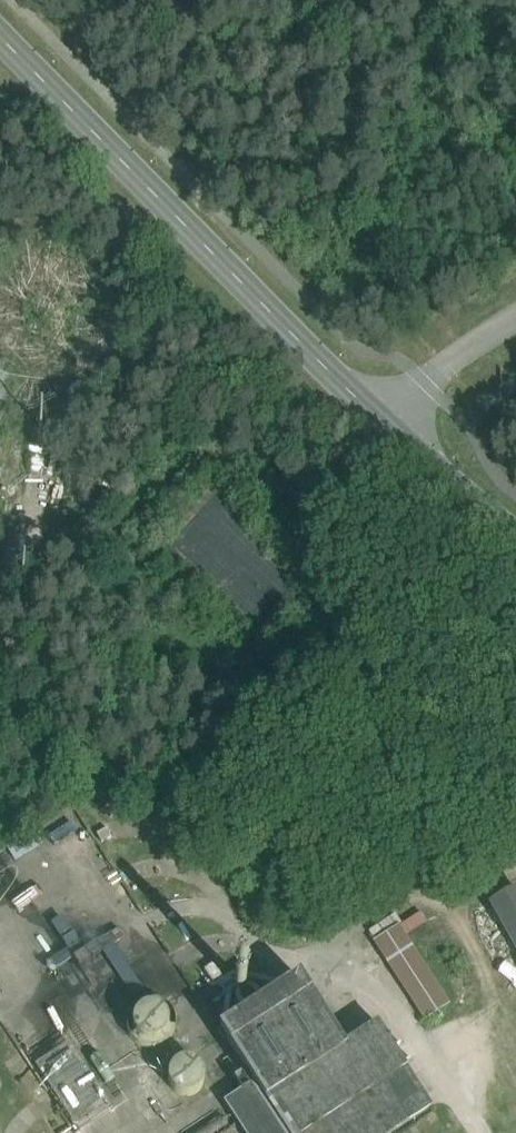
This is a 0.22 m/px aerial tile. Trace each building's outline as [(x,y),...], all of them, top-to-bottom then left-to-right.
[(269,551),(215,499),(172,544),(270,638),(306,600),(262,558),(269,551)] [(514,890),(490,904),(515,950),(515,893),(514,890)] [(55,974),(105,952),(101,942),(84,950),(68,916),(46,926),(58,953),(47,958),(55,974)] [(447,1005),(397,928),(376,942),(426,1019),(447,1005)] [(132,993),(142,987),(110,934),(100,940),(132,993)] [(220,1030),(255,1083),(225,1102),(238,1123),(245,1132),(390,1132),(431,1106),(378,1024),(344,1046),(300,978),(220,1030)] [(166,1044),(171,1038),(174,1031),(175,1024),(174,1015),(170,1008),(163,1003),(155,1000),(147,1000),(139,1003),(132,1008),(128,1016),(127,1024),(128,1032),(131,1038),(137,1044),(144,1047),(151,1048),(159,1047),(166,1044)] [(36,1059),(79,1125),(116,1101),(73,1035),(36,1059)] [(197,1094),(201,1090),(203,1085),(204,1079),(203,1073),(200,1068),(195,1064),(189,1062),(183,1062),(177,1064),(173,1068),(169,1073),(168,1079),(169,1085),(172,1090),(176,1094),(181,1096),(186,1097),(192,1096),(197,1094)] [(195,1132),(216,1132),(229,1124),(223,1115),(195,1132)]
